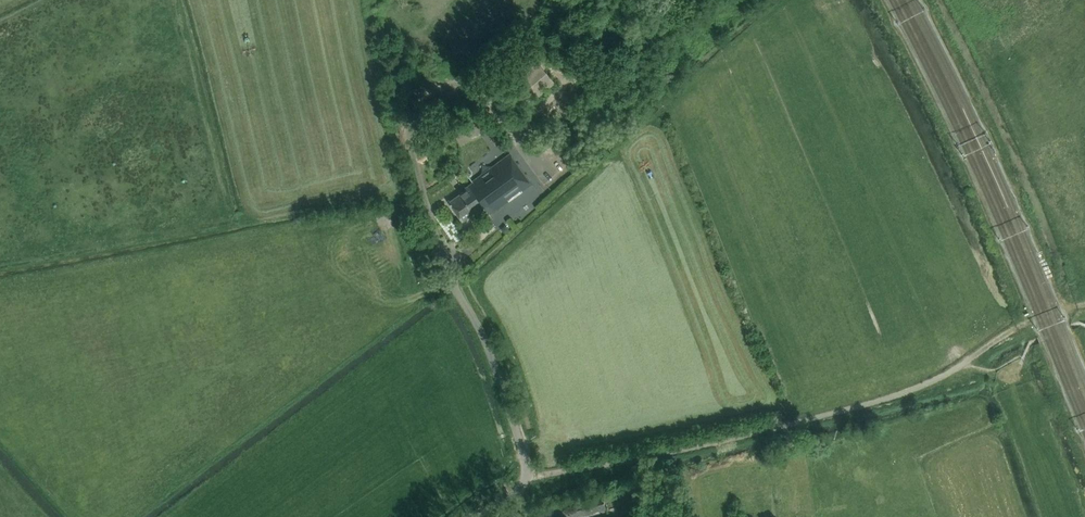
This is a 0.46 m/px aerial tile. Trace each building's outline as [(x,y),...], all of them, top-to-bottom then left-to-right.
[(532,56),(516,69),(522,76),(496,98),(513,119),(555,83),(544,70),(533,57),(532,56)] [(464,187),(466,189),(449,202),(462,221),(483,206),(490,215),(531,185),(509,154),(464,187)] [(568,505),(571,516),(579,516),(606,510),(602,497),(568,505)]
